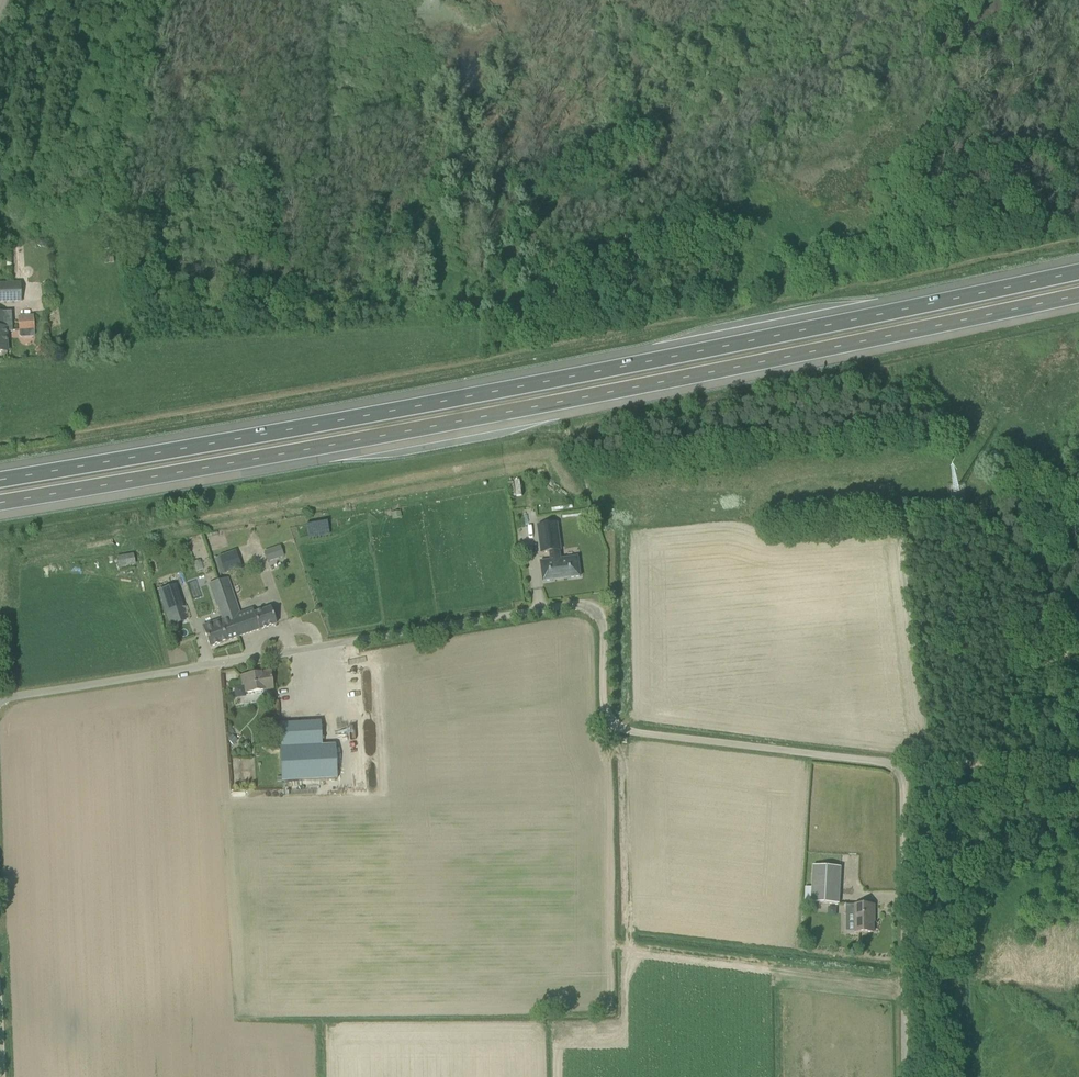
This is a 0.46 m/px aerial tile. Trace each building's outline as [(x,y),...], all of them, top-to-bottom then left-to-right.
[(12,302),(22,301),(22,284),(0,284),(0,302),(12,302)] [(12,322),(11,312),(0,313),(0,353),(7,353),(6,332),(13,331),(12,322)] [(18,318),(19,331),(35,330),(34,317),(18,318)] [(512,496),(523,494),(522,481),(510,482),(512,496)] [(327,520),(307,525),(310,537),(330,533),(327,520)] [(578,557),(574,558),(561,560),(560,551),(561,551),(557,524),(539,526),(542,553),(551,552),(552,561),(542,562),(544,582),(553,580),(553,579),(570,576),(570,578),(581,577),(578,557)] [(265,551),(268,562),(274,560),(270,549),(265,551)] [(214,557),(219,573),(242,565),(237,550),(214,557)] [(117,556),(119,567),(136,564),(134,553),(117,556)] [(197,578),(188,581),(192,599),(202,596),(197,578)] [(228,578),(219,581),(227,604),(236,601),(228,578)] [(238,637),(231,617),(227,604),(219,581),(210,584),(223,620),(203,627),(210,648),(227,642),(227,641),(238,637)] [(184,608),(176,585),(159,591),(170,626),(181,623),(177,611),(184,608)] [(253,609),(231,617),(238,637),(259,630),(260,630),(276,625),(271,608),(254,614),(253,609)] [(273,689),(271,672),(241,676),(243,685),(245,685),(246,693),(263,691),(263,690),(273,689)] [(321,720),(279,723),(282,782),(337,779),(335,745),(323,745),(321,720)] [(841,867),(814,866),(812,903),(839,904),(841,867)] [(874,917),(875,917),(875,905),(856,905),(856,933),(874,932),(874,917)]
